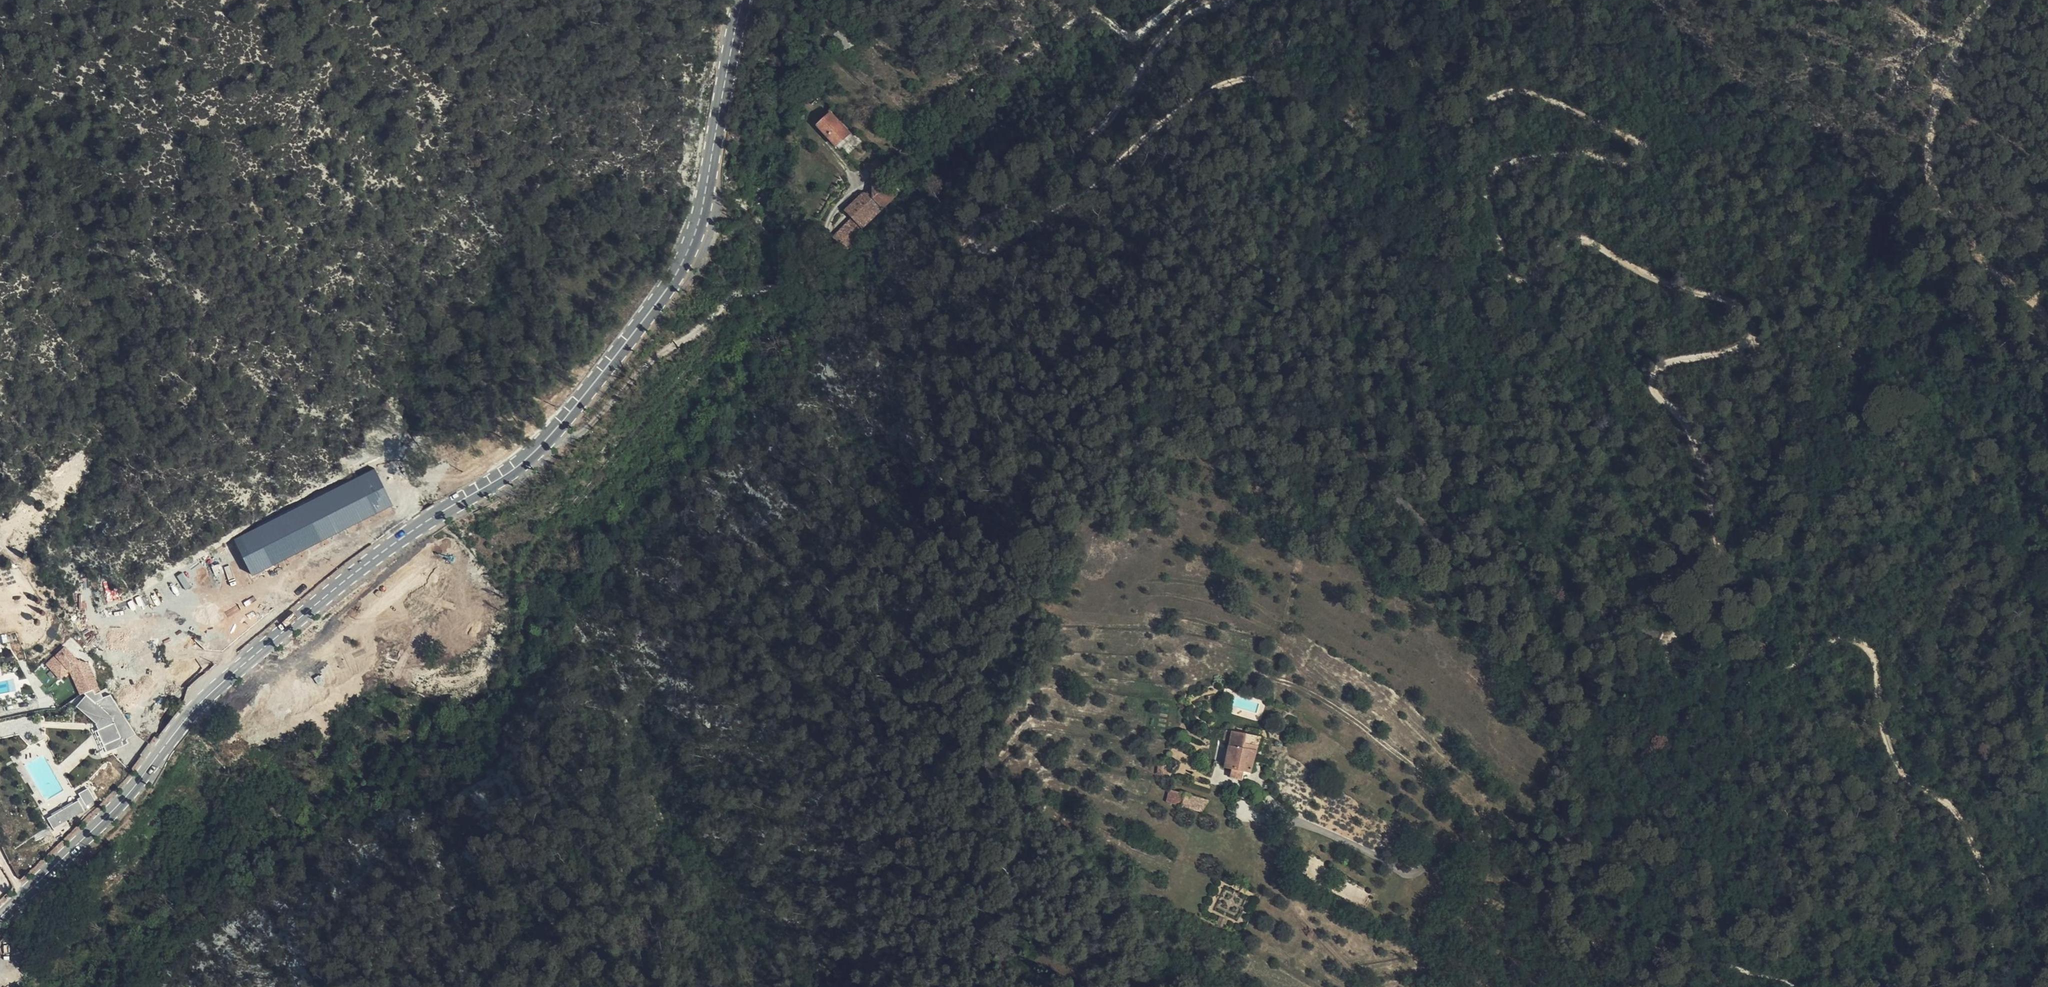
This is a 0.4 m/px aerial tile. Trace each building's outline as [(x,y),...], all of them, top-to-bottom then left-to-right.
[(816,106),(827,119),(833,114),(836,112),(824,99),(816,106)] [(833,114),(827,119),(821,126),(838,146),(851,135),(833,114)] [(866,169),(873,177),(885,168),(878,159),(866,169)] [(865,194),(855,202),(846,209),(853,216),(865,228),(877,215),(884,207),(897,194),(884,179),(870,189),(871,196),(865,194)] [(832,252),(839,259),(865,228),(853,216),(834,238),(839,243),(832,252)] [(252,576),(393,505),(374,469),(234,540),(252,576)] [(71,654),(41,683),(48,690),(70,670),(80,695),(93,689),(98,700),(96,701),(88,694),(78,705),(93,718),(101,725),(111,747),(112,750),(124,745),(122,739),(136,734),(110,695),(102,698),(91,671),(88,665),(87,663),(80,661),(78,657),(76,658),(71,654)] [(97,669),(94,663),(88,665),(91,671),(97,669)] [(101,725),(93,718),(89,720),(103,750),(111,747),(101,725)] [(1242,791),(1249,754),(1222,748),(1223,742),(1215,741),(1212,759),(1219,760),(1214,786),(1226,788),(1224,797),(1235,799),(1237,789),(1242,791)] [(112,750),(114,754),(126,751),(124,745),(112,750)] [(1152,788),(1147,788),(1146,794),(1154,795),(1154,785),(1152,784),(1152,788)] [(1170,788),(1168,799),(1178,802),(1180,791),(1170,788)] [(89,790),(79,796),(83,802),(80,804),(80,803),(73,807),(77,814),(84,810),(83,809),(86,808),(84,805),(94,800),(89,790)] [(1188,791),(1183,803),(1205,812),(1210,800),(1188,791)] [(77,814),(73,807),(54,817),(59,824),(64,821),(77,814)] [(67,827),(84,810),(77,814),(64,821),(67,827)] [(1175,815),(1163,812),(1161,824),(1172,827),(1175,815)] [(54,817),(48,821),(54,831),(60,828),(61,830),(67,827),(64,821),(59,824),(54,817)]
